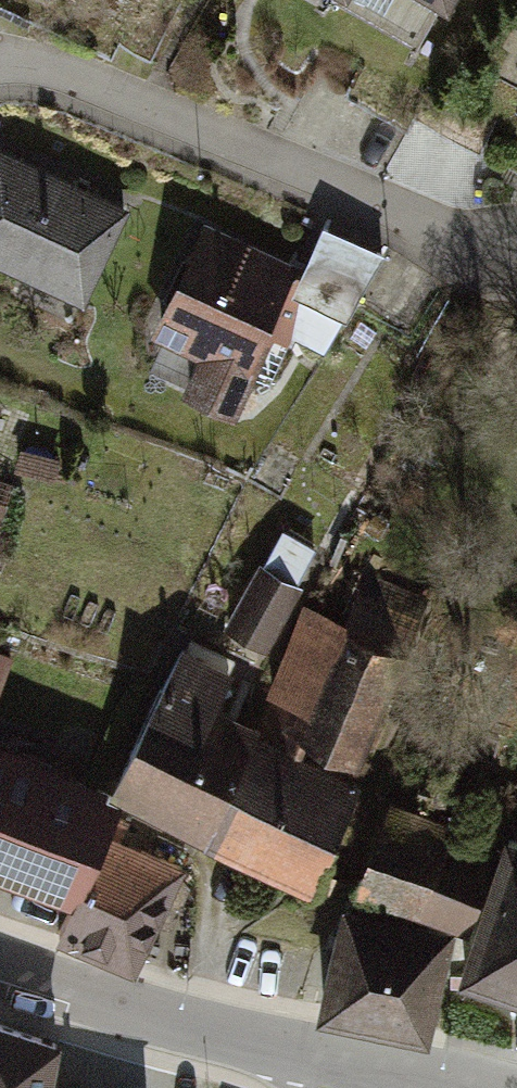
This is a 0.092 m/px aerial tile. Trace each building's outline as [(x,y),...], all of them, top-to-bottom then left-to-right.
[(416,45),(442,0),(337,0),(416,45)] [(0,159),(0,263),(85,299),(123,211),(0,159)] [(308,274),(210,224),(154,333),(198,356),(182,387),(235,414),(308,274)] [(343,316),(308,301),(291,341),(325,356),(343,316)] [(259,568),(228,628),(268,648),(299,588),(259,568)] [(338,632),(313,621),(272,718),(351,750),(415,598),(361,576),(338,632)] [(230,666),(184,645),(118,794),(207,833),(253,729),(211,710),(230,666)] [(355,785),(259,744),(219,837),(315,878),(355,785)] [(0,757),(0,864),(67,888),(101,794),(0,757)] [(482,861),(383,822),(355,892),(455,930),(482,861)] [(183,865),(116,838),(81,923),(148,950),(183,865)] [(512,860),(469,982),(516,998),(516,861),(512,860)] [(447,942),(343,915),(320,1004),(424,1030),(447,942)] [(0,1020),(0,1087),(46,1087),(59,1041),(0,1020)]
